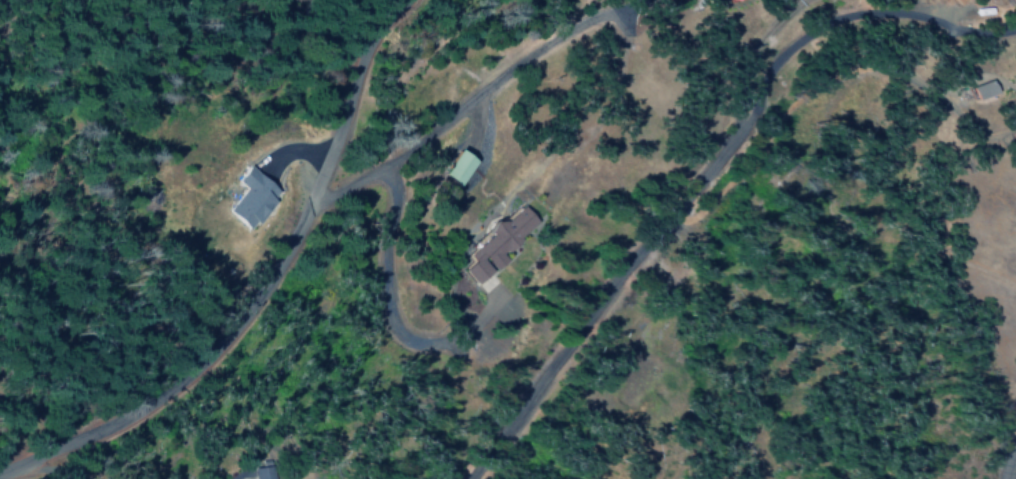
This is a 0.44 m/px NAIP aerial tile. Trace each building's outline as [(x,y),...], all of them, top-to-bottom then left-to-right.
[(997,92),(992,80),(972,87),(976,100),(997,92)] [(478,160),(459,150),(445,176),(465,186),(478,160)] [(244,188),(227,211),(253,231),(282,192),(247,165),(235,182),(244,188)] [(546,225),(530,207),(475,255),(482,263),(472,272),(485,286),(502,272),(503,273),(515,262),(510,256),(546,225)] [(281,468),(261,471),(262,478),(283,478),(281,468)]
